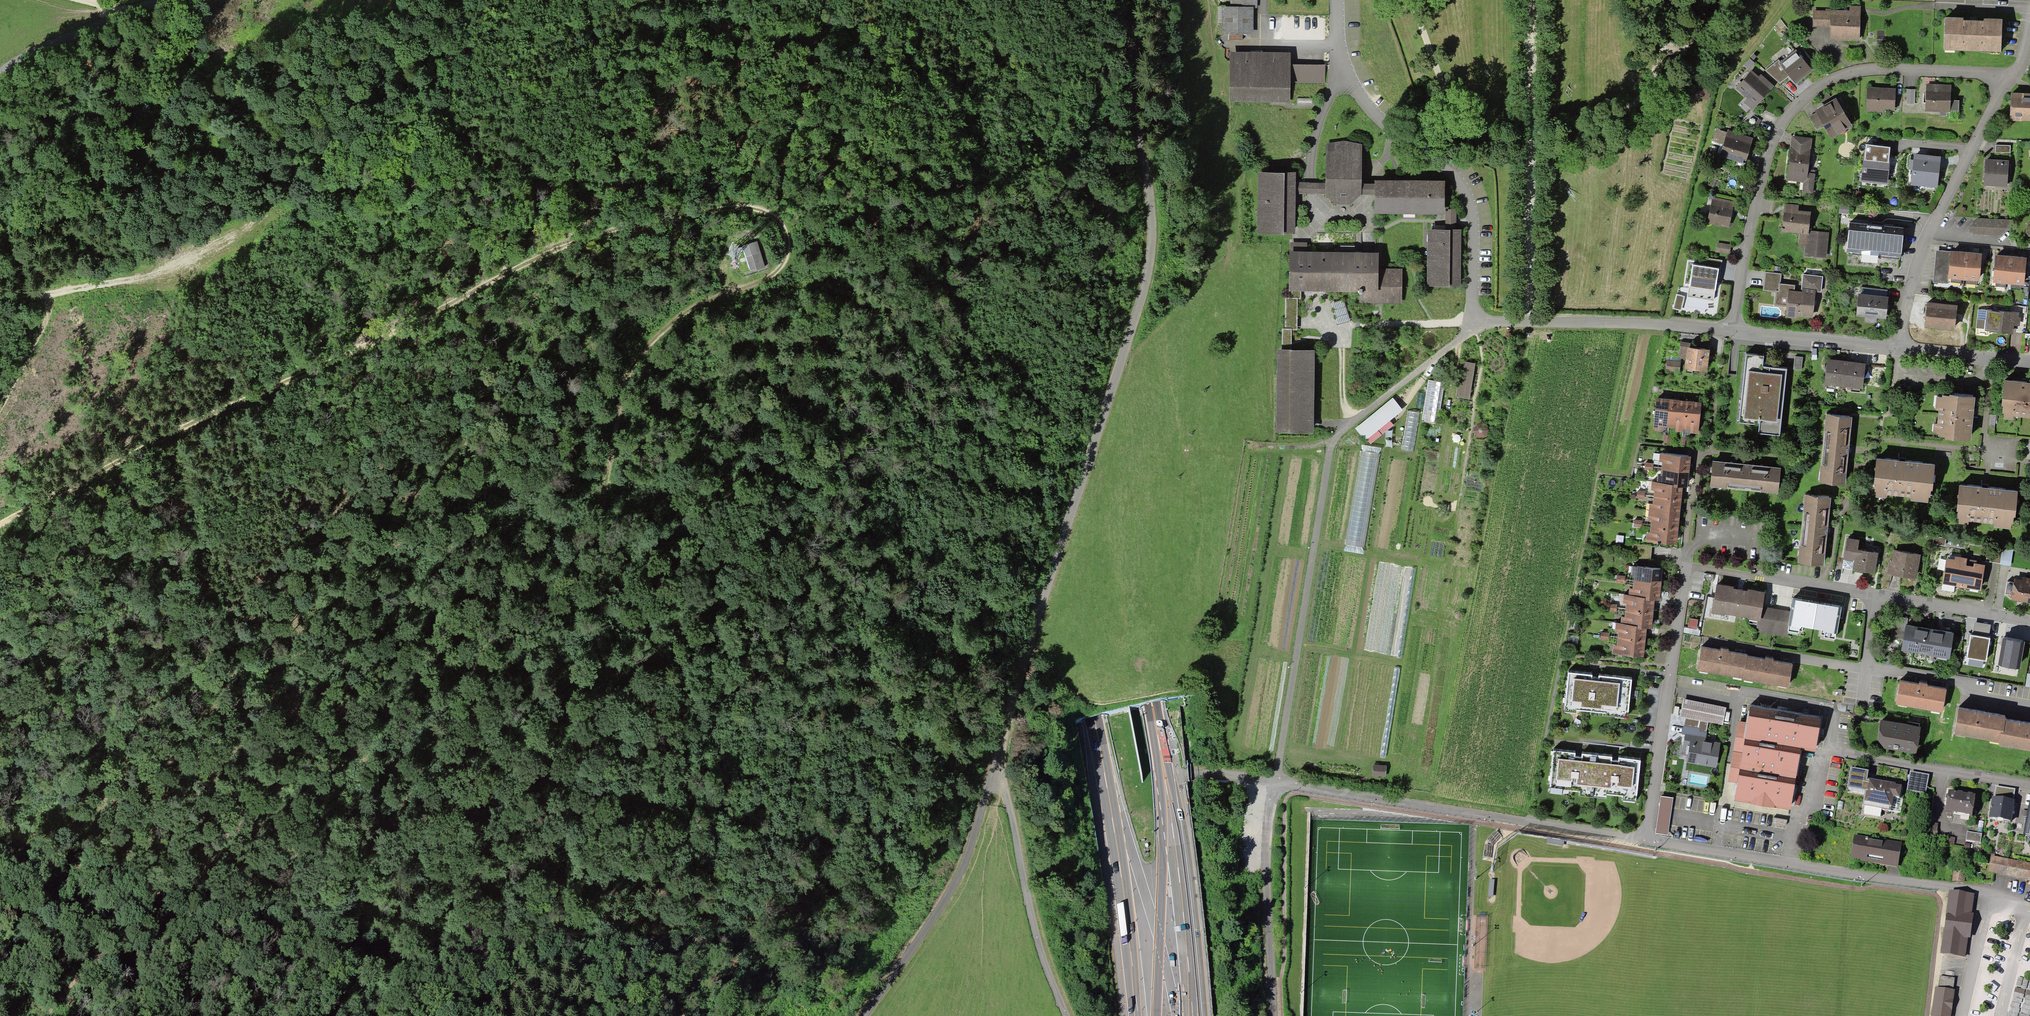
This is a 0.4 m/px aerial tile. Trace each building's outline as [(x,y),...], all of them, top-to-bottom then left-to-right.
[(1860,41),(1861,6),(1850,6),(1849,11),(1831,10),(1831,11),(1831,27),(1830,40),(1860,41)] [(1231,7),(1217,7),(1217,23),(1222,23),(1221,34),(1229,34),(1243,35),(1253,35),(1253,8),(1253,7),(1231,7)] [(1831,27),(1831,11),(1813,10),(1812,27),(1831,27)] [(2003,19),(1945,17),(1943,49),(2001,52),(2003,19)] [(1813,70),(1796,49),(1780,62),(1779,63),(1790,76),(1796,84),(1813,70)] [(1291,52),(1230,51),(1229,101),(1290,102),(1290,82),(1290,64),(1291,52)] [(1753,61),(1750,58),(1744,65),(1749,69),(1755,63),(1753,61)] [(1779,63),(1780,62),(1779,60),(1766,70),(1780,84),(1790,76),(1779,63)] [(1325,83),(1325,65),(1290,64),(1290,82),(1325,83)] [(1759,76),(1752,70),(1735,88),(1747,98),(1744,102),(1753,110),(1774,86),(1761,74),(1759,76)] [(1951,85),(1926,84),(1925,112),(1940,112),(1947,113),(1950,113),(1950,111),(1959,111),(1959,100),(1950,100),(1951,85)] [(1895,88),(1867,87),(1866,112),(1895,113),(1895,88)] [(1915,89),(1907,89),(1906,104),(1915,104),(1915,89)] [(2011,92),(2010,120),(2029,121),(2029,93),(2011,92)] [(1839,96),(1815,111),(1816,113),(1810,117),(1817,129),(1823,125),(1831,139),(1852,126),(1847,117),(1850,115),(1839,96)] [(1723,145),(1727,132),(1716,129),(1713,141),(1723,145)] [(1753,138),(1728,131),(1727,132),(1723,145),(1720,157),(1745,165),(1753,138)] [(1812,138),(1792,136),(1787,180),(1803,182),(1807,183),(1809,169),(1812,138)] [(1361,184),(1361,144),(1326,143),(1325,183),(1296,182),(1296,172),(1258,172),(1257,234),(1295,234),(1296,193),(1325,195),(1336,204),(1351,205),(1361,195),(1361,184)] [(1890,147),(1866,144),(1865,155),(1864,155),(1861,182),(1888,185),(1891,158),(1889,158),(1890,147)] [(1941,157),(1914,154),(1913,160),(1912,170),(1910,185),(1937,188),(1941,157)] [(2008,160),(1985,159),(1984,186),(2007,187),(2008,160)] [(1815,170),(1809,169),(1807,183),(1803,182),(1802,192),(1812,194),(1815,170)] [(1445,209),(1445,181),(1374,180),(1374,184),(1361,184),(1361,195),(1374,195),(1374,214),(1445,214),(1445,209)] [(1735,202),(1713,197),(1707,222),(1729,227),(1735,202)] [(1826,258),(1829,233),(1809,230),(1811,212),(1798,211),(1799,205),(1785,204),(1782,232),(1800,234),(1799,246),(1805,246),(1804,256),(1826,258)] [(1850,205),(1839,204),(1839,213),(1849,214),(1850,205)] [(1461,287),(1461,230),(1456,230),(1456,209),(1445,209),(1445,214),(1445,230),(1428,229),(1427,286),(1461,287)] [(1977,218),(1970,226),(1969,228),(1974,234),(2003,236),(2011,228),(2012,220),(1977,218)] [(1904,228),(1850,223),(1847,252),(1901,257),(1904,228)] [(765,267),(757,241),(742,246),(750,272),(765,267)] [(1360,303),(1402,304),(1402,269),(1379,269),(1379,253),(1359,252),(1307,252),(1307,243),(1290,243),(1289,291),(1291,291),(1301,291),(1360,292),(1360,303)] [(1731,245),(1718,243),(1716,252),(1730,254),(1731,245)] [(1950,251),(1936,250),(1933,282),(1948,284),(1948,278),(1950,251)] [(1961,280),(1964,280),(1966,252),(1950,251),(1948,278),(1951,279),(1961,280)] [(1982,254),(1966,252),(1964,280),(1966,280),(1976,281),(1979,281),(1982,254)] [(2006,284),(2008,284),(2011,256),(1995,255),(1993,283),(1996,283),(2006,284)] [(2027,258),(2011,256),(2008,284),(2011,284),(2021,285),(2024,285),(2027,258)] [(1704,258),(1703,267),(1719,269),(1721,269),(1722,261),(1704,258)] [(1703,267),(1692,265),(1688,297),(1714,301),(1719,269),(1703,267)] [(1823,277),(1803,274),(1801,292),(1795,291),(1795,285),(1780,283),(1781,274),(1765,272),(1763,291),(1776,293),(1774,306),(1787,307),(1785,317),(1798,319),(1798,316),(1813,318),(1816,292),(1821,293),(1823,277)] [(1861,287),(1860,294),(1887,297),(1888,290),(1861,287)] [(1301,299),(1301,291),(1291,291),(1291,298),(1298,298),(1298,299),(1301,299)] [(1685,296),(1677,294),(1673,309),(1681,311),(1685,296)] [(1860,294),(1858,294),(1856,316),(1866,317),(1877,318),(1886,320),(1889,297),(1887,297),(1860,294)] [(1291,298),(1286,298),(1285,329),(1291,329),(1291,330),(1297,330),(1298,299),(1298,298),(1291,298)] [(1344,300),(1332,304),(1338,324),(1350,321),(1344,300)] [(1957,305),(1927,302),(1925,328),(1955,331),(1957,305)] [(1986,320),(1987,311),(1978,310),(1977,319),(1986,320)] [(2019,313),(1987,310),(1987,311),(1986,320),(1985,329),(1985,331),(2013,334),(2014,326),(2020,326),(2021,318),(2019,317),(2019,315),(2019,313)] [(1976,328),(1985,329),(1986,320),(1977,319),(1976,328)] [(1291,330),(1291,329),(1285,329),(1282,328),(1282,350),(1291,350),(1291,330)] [(1679,358),(1686,359),(1687,348),(1690,348),(1691,343),(1681,342),(1679,358)] [(1690,348),(1687,348),(1686,359),(1684,370),(1707,372),(1710,350),(1690,348)] [(1282,350),(1277,350),(1276,433),(1314,434),(1315,350),(1291,350),(1282,350)] [(1765,355),(1746,353),(1739,423),(1759,425),(1758,434),(1780,436),(1788,369),(1764,367),(1765,355)] [(1803,357),(1795,356),(1793,369),(1801,370),(1803,357)] [(1824,385),(1843,387),(1847,361),(1827,359),(1824,385)] [(1680,361),(1666,360),(1665,370),(1680,372),(1680,361)] [(1476,364),(1462,361),(1456,397),(1469,399),(1476,364)] [(1866,364),(1847,361),(1843,387),(1863,389),(1866,364)] [(1444,382),(1428,380),(1421,420),(1434,422),(1436,409),(1440,409),(1444,382)] [(2004,380),(2002,406),(2003,406),(2002,413),(2004,414),(2004,419),(2013,420),(2014,417),(2029,418),(2029,383),(2004,380)] [(1942,396),(1936,396),(1935,409),(1939,409),(1937,423),(1934,423),(1933,432),(1939,433),(1938,436),(1946,437),(1946,438),(1971,441),(1976,396),(1950,394),(1950,395),(1943,394),(1942,396)] [(1403,411),(1393,398),(1355,428),(1365,441),(1403,411)] [(1668,428),(1671,400),(1656,398),(1653,429),(1661,430),(1661,427),(1668,428)] [(1687,401),(1671,400),(1668,428),(1675,429),(1675,431),(1683,432),(1684,432),(1684,429),(1687,401)] [(1701,403),(1687,401),(1684,429),(1690,430),(1690,433),(1698,434),(1701,403)] [(1420,413),(1408,411),(1401,450),(1413,452),(1420,413)] [(1845,485),(1852,417),(1826,414),(1819,483),(1845,485)] [(1690,433),(1690,430),(1684,429),(1684,432),(1683,432),(1682,436),(1690,437),(1690,433)] [(1686,437),(1678,437),(1678,444),(1685,445),(1686,437)] [(1364,548),(1380,454),(1360,451),(1345,545),(1364,548)] [(1662,462),(1661,471),(1689,474),(1691,457),(1660,454),(1659,462),(1662,462)] [(1935,465),(1876,459),(1874,484),(1875,484),(1874,491),(1876,492),(1875,498),(1885,499),(1886,495),(1911,498),(1910,501),(1928,503),(1929,498),(1930,498),(1931,490),(1933,491),(1935,465)] [(1781,468),(1713,461),(1710,487),(1778,494),(1781,468)] [(1689,474),(1661,471),(1661,474),(1658,473),(1657,484),(1675,485),(1674,487),(1682,488),(1688,489),(1689,474)] [(1657,484),(1652,483),(1651,491),(1654,491),(1654,498),(1681,501),(1682,488),(1674,487),(1675,485),(1657,484)] [(2018,492),(1959,486),(1957,512),(1958,512),(1957,519),(1959,519),(1958,524),(1968,525),(1969,522),(1994,525),(1993,528),(2011,530),(2011,524),(2013,524),(2014,517),(2015,517),(2018,492)] [(1645,492),(1637,491),(1636,498),(1645,499),(1645,492)] [(1831,498),(1805,495),(1798,563),(1824,566),(1831,498)] [(1681,501),(1654,498),(1653,504),(1649,504),(1648,512),(1680,516),(1681,501)] [(1680,516),(1648,512),(1648,520),(1651,520),(1651,527),(1678,530),(1680,516)] [(1678,530),(1651,527),(1650,534),(1647,533),(1646,542),(1677,545),(1678,530)] [(1946,538),(1934,536),(1932,544),(1945,546),(1946,538)] [(1853,570),(1875,574),(1878,553),(1858,550),(1860,541),(1847,539),(1843,560),(1854,562),(1853,570)] [(2004,548),(2001,564),(2011,566),(2014,550),(2004,548)] [(1916,579),(1920,555),(1893,550),(1891,562),(1889,562),(1887,574),(1916,579)] [(1967,559),(1955,556),(1955,557),(1954,560),(1947,559),(1947,558),(1942,584),(1962,588),(1966,566),(1967,559)] [(1854,562),(1843,560),(1842,569),(1853,570),(1854,562)] [(1973,567),(1966,566),(1962,588),(1981,591),(1985,565),(1976,564),(1974,563),(1973,567)] [(1634,576),(1634,582),(1661,585),(1663,570),(1631,567),(1631,575),(1634,576)] [(1617,575),(1617,583),(1624,583),(1625,576),(1617,575)] [(2029,580),(2029,578),(2023,577),(2023,580),(2014,578),(2013,583),(2011,595),(2010,600),(2026,602),(2029,580)] [(1660,601),(1661,585),(1634,582),(1633,589),(1630,588),(1629,596),(1645,598),(1645,600),(1655,601),(1660,601)] [(1734,587),(1716,584),(1712,614),(1722,615),(1724,616),(1724,614),(1748,618),(1748,620),(1749,620),(1757,621),(1760,622),(1763,607),(1765,592),(1747,589),(1747,591),(1734,589),(1734,587)] [(1626,604),(1626,611),(1653,614),(1655,601),(1645,600),(1645,598),(1629,596),(1623,595),(1623,603),(1626,604)] [(1841,608),(1792,600),(1790,611),(1788,626),(1789,626),(1800,628),(1800,627),(1803,627),(1822,630),(1824,630),(1823,632),(1836,634),(1837,634),(1841,608)] [(1790,611),(1763,607),(1760,622),(1757,621),(1757,625),(1756,632),(1788,637),(1789,634),(1788,634),(1788,632),(1789,626),(1788,626),(1790,611)] [(1652,629),(1653,614),(1626,611),(1625,617),(1621,617),(1620,624),(1638,626),(1637,628),(1646,629),(1652,629)] [(1907,625),(1908,619),(1895,617),(1891,638),(1903,640),(1905,625),(1907,625)] [(1698,620),(1689,618),(1687,628),(1696,630),(1698,620)] [(1974,622),(1972,635),(1989,638),(1991,625),(1974,622)] [(1645,642),(1646,629),(1637,628),(1638,626),(1620,624),(1616,624),(1615,632),(1618,632),(1618,640),(1645,642)] [(1907,625),(1905,625),(1903,640),(1901,651),(1949,659),(1954,633),(1907,625)] [(1835,640),(1836,634),(1823,632),(1824,630),(1822,630),(1821,635),(1825,635),(1824,638),(1835,640)] [(1609,632),(1601,632),(1600,640),(1609,640),(1609,632)] [(1972,635),(1971,635),(1966,658),(1987,662),(1990,638),(1989,638),(1972,635)] [(2025,642),(2003,638),(1998,665),(2020,669),(2025,642)] [(1644,657),(1645,642),(1618,640),(1618,645),(1613,645),(1612,654),(1644,657)] [(1697,671),(1742,679),(1744,669),(1745,669),(1747,657),(1748,656),(1729,652),(1729,651),(1721,649),(1721,651),(1701,647),(1697,671)] [(1765,660),(1747,657),(1745,669),(1744,669),(1742,679),(1742,680),(1789,688),(1793,665),(1773,661),(1773,660),(1765,658),(1765,660)] [(1593,675),(1568,672),(1564,712),(1576,713),(1577,710),(1606,713),(1605,716),(1628,719),(1632,679),(1598,675),(1598,679),(1595,678),(1592,678),(1593,675)] [(1919,685),(1900,681),(1895,704),(1942,713),(1946,689),(1927,686),(1927,684),(1919,683),(1919,685)] [(1726,707),(1684,700),(1681,717),(1685,718),(1708,722),(1723,725),(1726,707)] [(1821,718),(1750,707),(1748,723),(1738,721),(1728,781),(1737,783),(1734,801),(1791,810),(1800,750),(1816,752),(1821,718)] [(1954,735),(1999,743),(2001,732),(2004,732),(2006,721),(2006,717),(1958,709),(1954,735)] [(1700,731),(1706,732),(1708,722),(1685,718),(1684,726),(1700,728),(1700,731)] [(1920,727),(1881,720),(1877,739),(1884,749),(1916,754),(1920,727)] [(2006,721),(2004,732),(2001,732),(1999,743),(1998,746),(2029,751),(2029,725),(2006,721)] [(1700,728),(1684,726),(1682,737),(1685,738),(1684,745),(1689,746),(1687,760),(1686,763),(1717,768),(1721,743),(1706,740),(1707,732),(1706,732),(1700,731),(1700,728)] [(1679,758),(1687,760),(1689,746),(1684,745),(1681,745),(1679,758)] [(1579,796),(1593,798),(1597,755),(1582,754),(1581,757),(1575,757),(1576,753),(1554,751),(1549,793),(1562,794),(1563,790),(1580,792),(1579,796)] [(1612,757),(1597,755),(1593,798),(1606,799),(1607,795),(1622,797),(1622,801),(1636,802),(1641,760),(1618,758),(1618,761),(1612,761),(1612,757)] [(1847,787),(1865,791),(1863,805),(1890,810),(1893,795),(1899,797),(1902,784),(1895,783),(1895,782),(1867,777),(1869,770),(1850,767),(1847,787)] [(1926,793),(1929,774),(1910,770),(1907,790),(1926,793)] [(1996,785),(1994,796),(2014,799),(2015,788),(1996,785)] [(1975,793),(1949,790),(1945,812),(1972,816),(1975,793)] [(1893,795),(1890,810),(1900,812),(1903,797),(1899,797),(1893,795)] [(1673,797),(1661,796),(1656,834),(1668,835),(1673,797)] [(1994,796),(1992,796),(1988,816),(2012,820),(2015,800),(2014,799),(1994,796)] [(1938,823),(1930,823),(1929,834),(1937,835),(1938,823)] [(1982,833),(1967,831),(1966,840),(1980,842),(1982,833)] [(1902,842),(1854,835),(1850,859),(1898,866),(1902,842)] [(1991,855),(1988,871),(2029,879),(2029,862),(1991,855)] [(1966,869),(1954,868),(1952,881),(1964,883),(1966,869)] [(1940,953),(1965,956),(1968,937),(1970,938),(1974,913),(1972,913),(1975,893),(1949,890),(1940,953)] [(1940,975),(1938,987),(1953,989),(1955,977),(1940,975)] [(1953,989),(1938,987),(1935,986),(1931,1015),(1932,1015),(1951,1015),(1955,989),(1953,989)]
